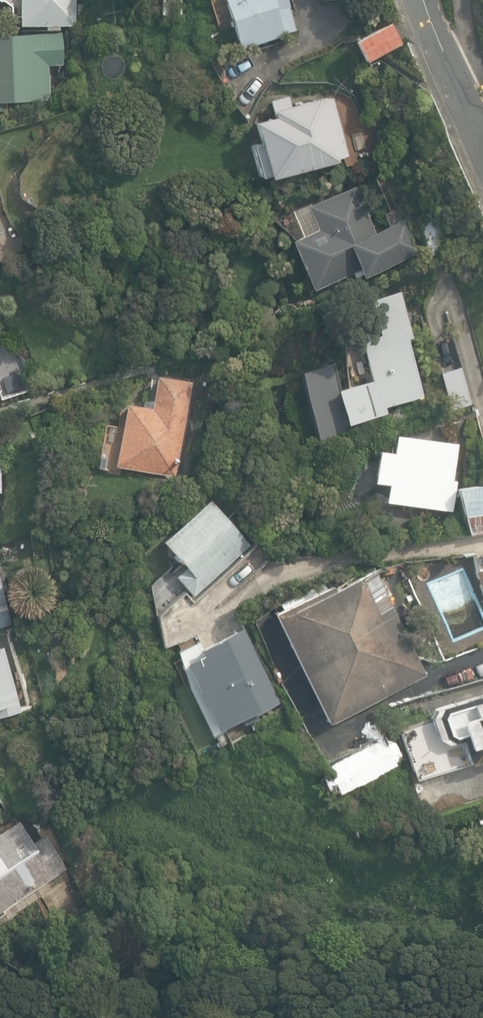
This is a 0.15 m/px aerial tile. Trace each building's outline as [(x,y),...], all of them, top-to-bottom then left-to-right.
[(74,0),(2,0),(11,10),(17,10),(17,28),(74,27),(74,0)] [(182,16),(183,0),(162,0),(162,15),(182,16)] [(240,43),(295,25),(287,0),(226,0),(240,43)] [(354,41),(364,61),(400,44),(390,24),(354,41)] [(3,110),(2,101),(48,99),(47,65),(63,64),(62,33),(0,35),(0,110),(3,110)] [(246,143),(256,182),(271,178),(270,175),(333,159),(333,158),(344,155),(330,97),(319,100),(318,98),(290,105),(288,96),(269,100),(273,117),(253,122),(258,139),(246,143)] [(385,257),(354,187),(273,222),(274,227),(297,240),(290,243),(310,289),(385,257)] [(419,221),(429,257),(451,251),(440,215),(419,221)] [(422,396),(407,339),(412,337),(400,293),(370,301),(379,335),(358,340),(369,381),(341,388),(333,361),(298,371),(317,439),(352,429),(350,422),(385,413),(383,406),(422,396)] [(7,382),(4,371),(15,368),(10,353),(0,357),(0,384),(7,382)] [(441,373),(451,409),(472,403),(462,367),(441,373)] [(115,465),(174,475),(190,382),(157,376),(152,401),(143,399),(142,406),(126,403),(115,465)] [(385,501),(450,510),(455,481),(451,480),(456,443),(395,434),(392,453),(377,450),(373,480),(388,482),(385,501)] [(467,535),(482,532),(482,484),(457,489),(467,535)] [(177,576),(194,595),(249,545),(208,500),(163,541),(186,567),(177,576)] [(474,567),(482,595),(482,565),(474,567)] [(274,612),(327,721),(424,674),(373,571),(334,590),(332,584),(274,612)] [(10,624),(0,583),(0,626),(10,624)] [(242,625),(180,654),(215,729),(278,700),(242,625)] [(23,704),(5,639),(0,640),(0,711),(23,704)] [(415,777),(482,757),(482,695),(437,709),(432,718),(433,721),(401,731),(415,777)] [(337,788),(339,792),(396,765),(394,761),(398,759),(401,754),(395,742),(390,740),(386,743),(384,739),(327,766),(329,770),(325,772),(324,777),(328,787),(333,789),(337,788)] [(66,868),(43,833),(32,840),(19,819),(0,831),(0,910),(66,868)]
